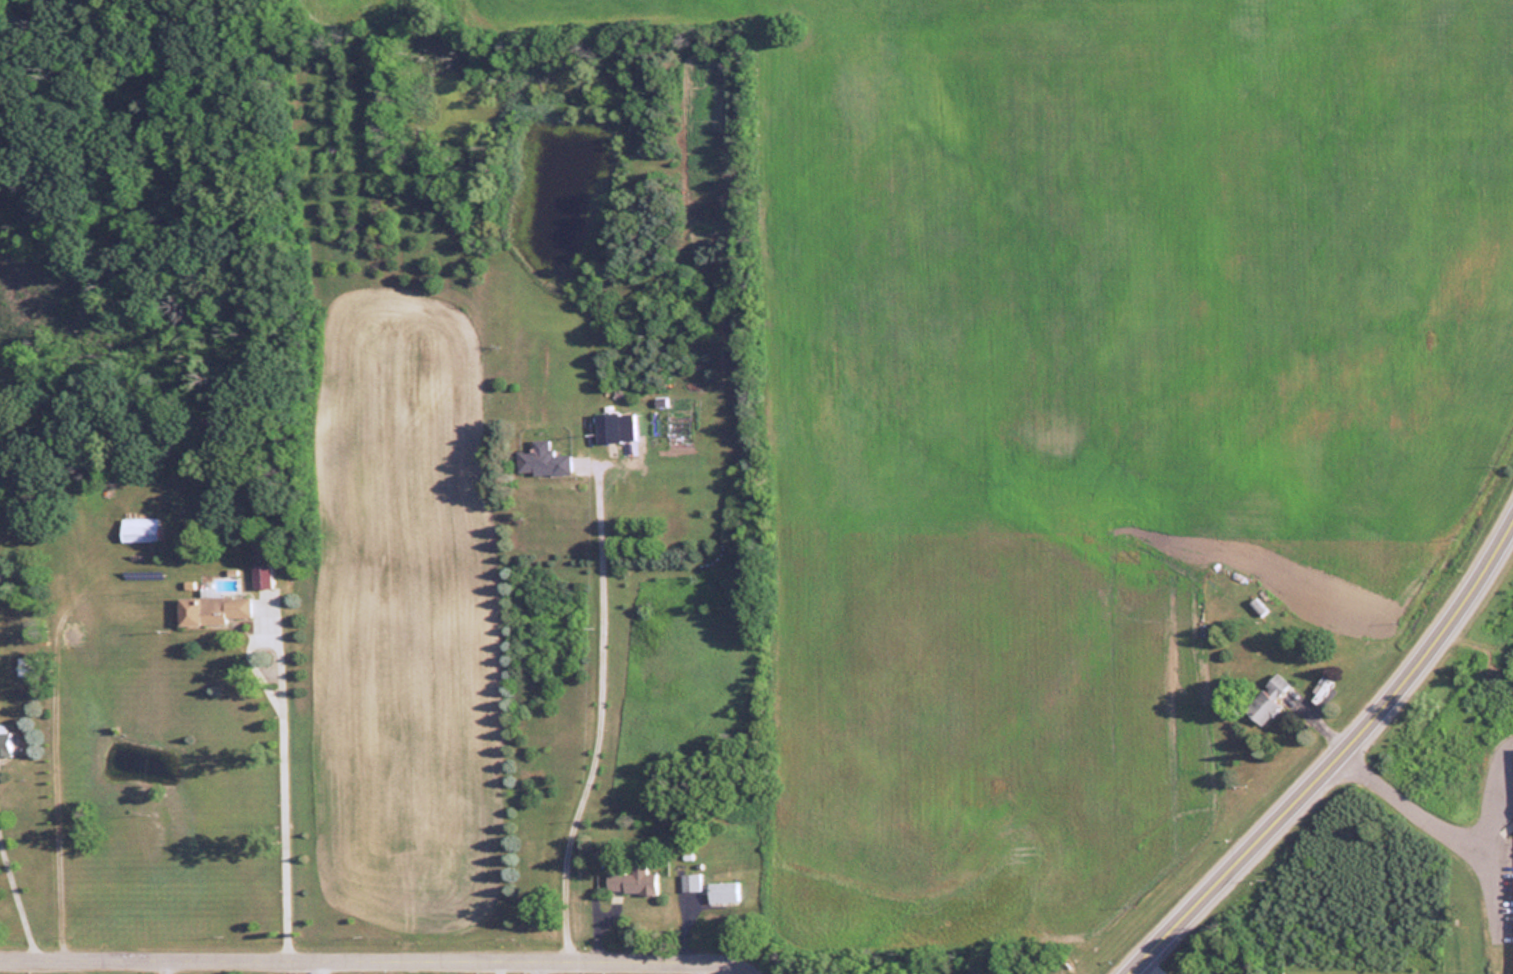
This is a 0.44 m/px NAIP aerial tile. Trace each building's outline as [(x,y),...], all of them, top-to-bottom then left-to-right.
[(597,413),(598,442),(620,441),(620,413),(597,413)] [(553,439),(534,439),(534,450),(518,450),(518,473),(571,473),(571,453),(553,453),(553,439)] [(158,517),(121,517),(121,541),(158,541),(158,517)] [(253,541),(253,587),(271,587),(271,541),(253,541)] [(177,597),(177,624),(250,623),(250,596),(177,597)] [(1266,609),(1254,597),(1248,603),(1260,615),(1266,609)] [(1242,709),(1261,726),(1281,704),(1277,701),(1291,685),(1277,672),(1242,709)] [(0,724),(0,757),(13,757),(12,724),(0,724)] [(656,873),(648,873),(648,861),(632,861),(632,872),(607,872),(607,893),(656,893),(656,873)] [(701,874),(682,874),(682,892),(701,892),(701,874)] [(739,882),(709,882),(709,904),(739,904),(739,882)]
